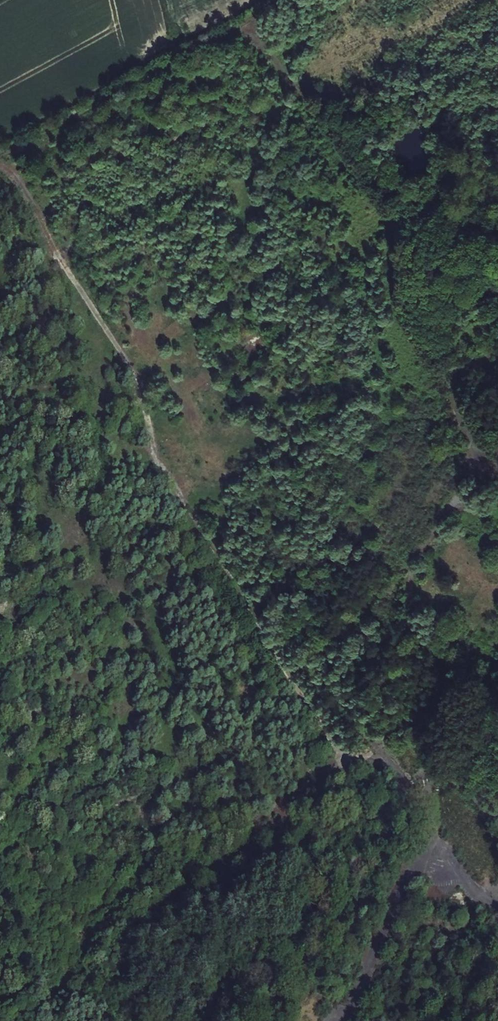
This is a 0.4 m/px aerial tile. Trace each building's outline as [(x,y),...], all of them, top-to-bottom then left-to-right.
[(247,347),(262,346),(261,334),(246,335),(247,347)]
